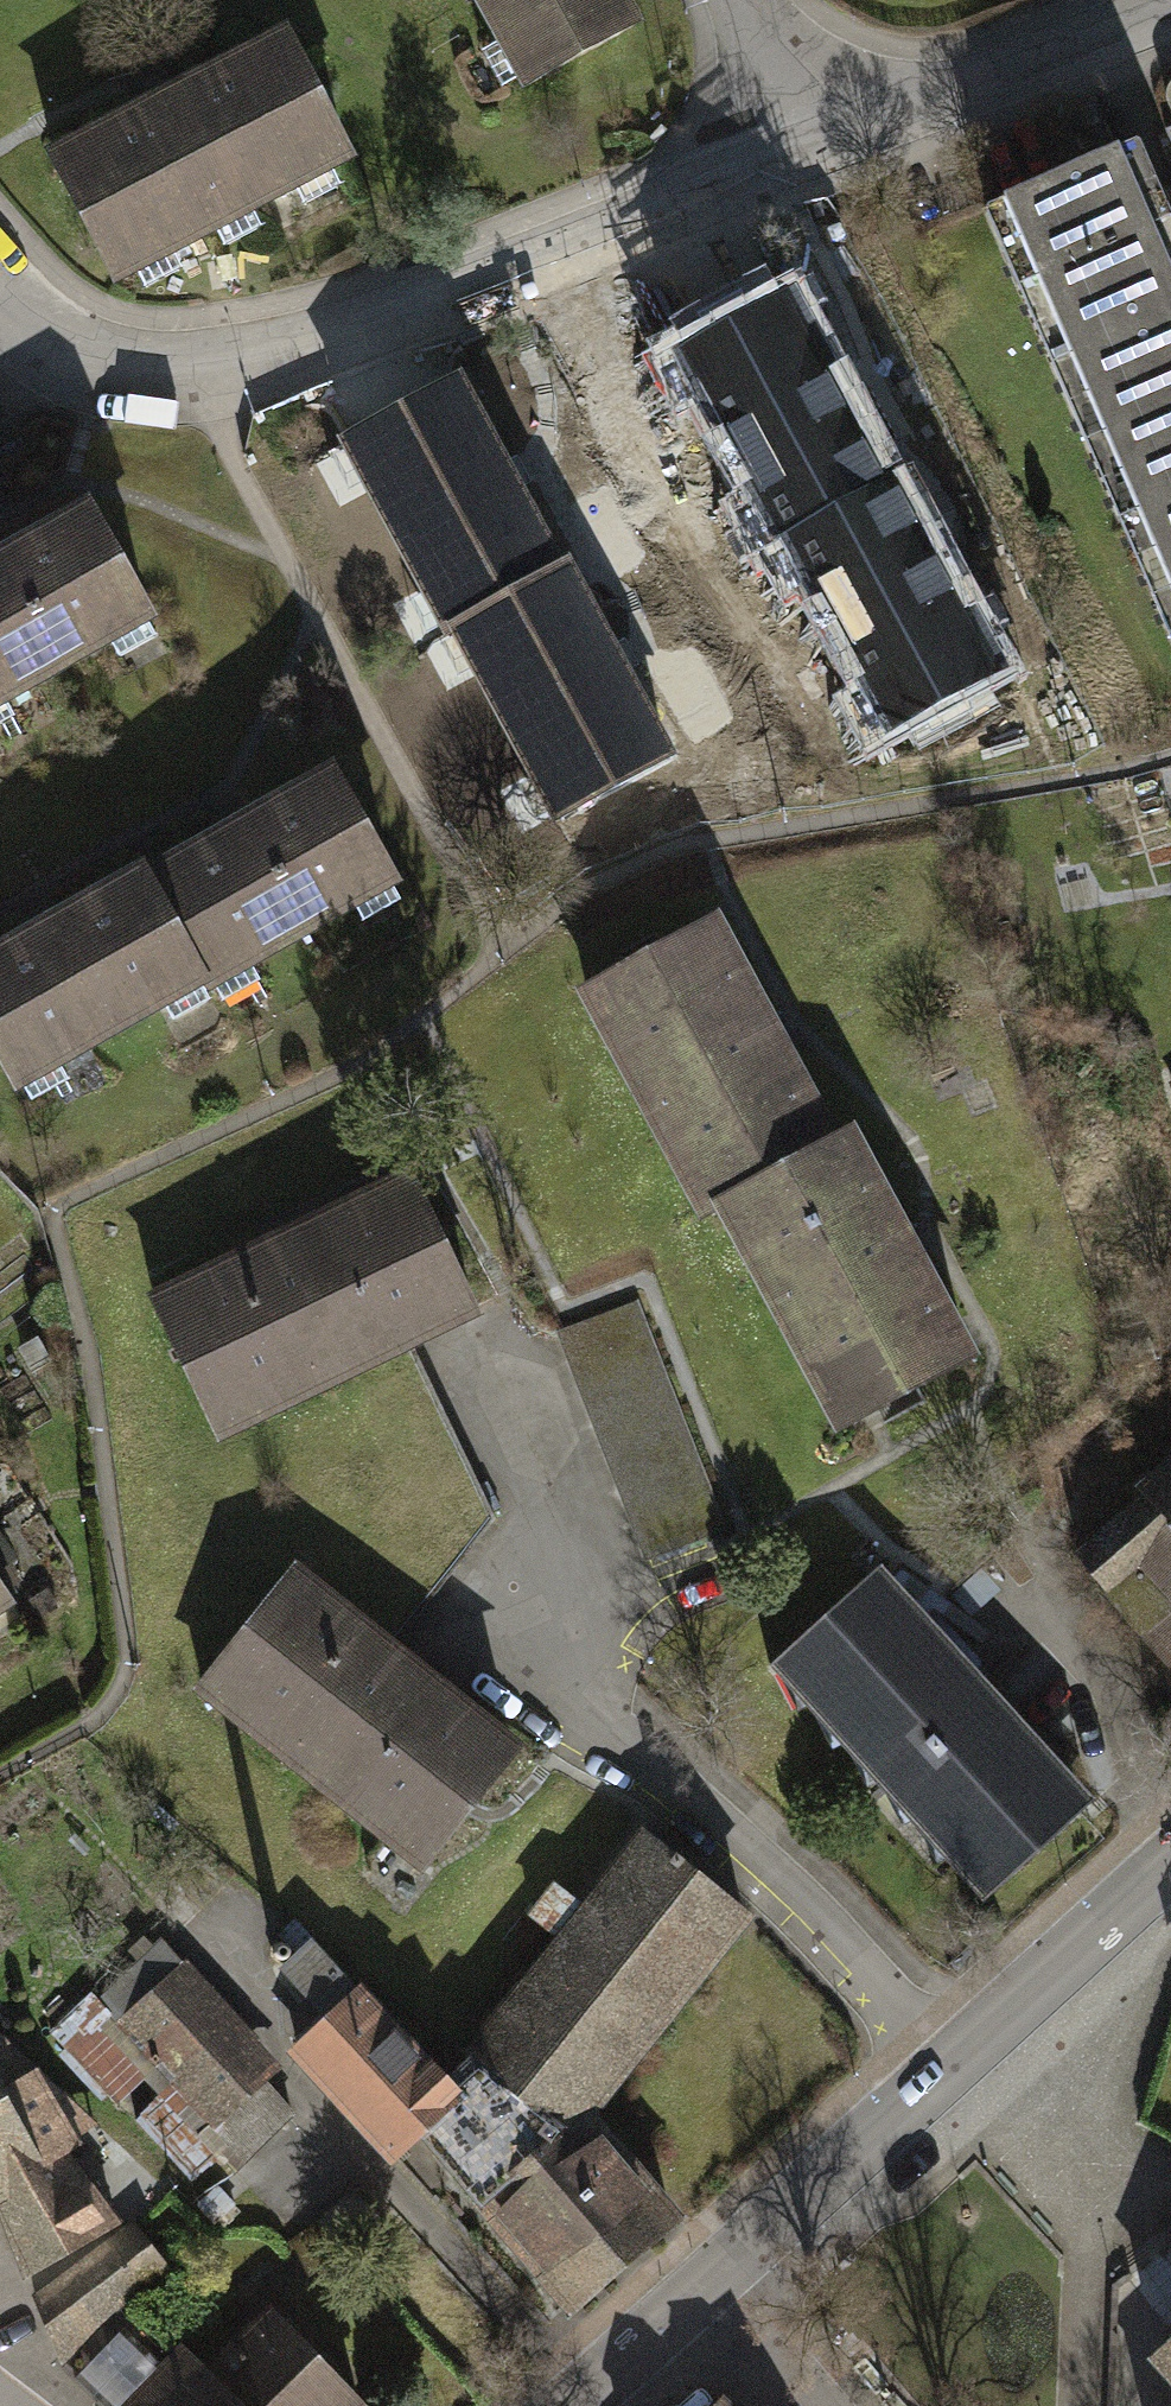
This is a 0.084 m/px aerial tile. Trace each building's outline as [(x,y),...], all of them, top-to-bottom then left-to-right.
[(528,83),(631,25),(617,0),(482,0),(528,83)] [(104,273),(336,154),(275,37),(43,156),(104,273)] [(1169,73),(1161,79),(1154,88),(1154,99),(1164,125),(1154,129),(1170,170),(1170,72),(1169,73)] [(1108,149),(994,197),(1170,609),(1170,266),(1161,270),(1108,149)] [(781,542),(792,536),(886,487),(787,302),(683,357),(781,542)] [(448,629),(457,624),(553,573),(454,387),(348,443),(448,629)] [(886,487),(792,536),(893,726),(997,672),(896,481),(886,487)] [(0,545),(0,703),(156,617),(88,496),(0,545)] [(553,573),(457,624),(558,812),(664,756),(562,568),(553,573)] [(327,756),(154,851),(222,974),(394,877),(327,756)] [(222,974),(154,851),(0,936),(0,1086),(4,1093),(222,974)] [(707,1212),(725,1203),(832,1145),(709,918),(584,985),(707,1212)] [(832,1145),(725,1203),(845,1424),(967,1358),(847,1137),(832,1145)] [(413,1166),(152,1288),(222,1435),(409,1347),(482,1312),(413,1166)] [(631,1306),(560,1332),(642,1552),(713,1526),(631,1306)] [(1170,1660),(1170,1471),(1077,1554),(1170,1660)] [(390,1650),(288,1570),(197,1685),(422,1862),(513,1747),(390,1650)] [(14,1600),(0,1580),(0,1610),(14,1600)] [(777,1660),(991,1889),(1078,1809),(864,1580),(777,1660)] [(648,1834),(470,2060),(562,2126),(582,2109),(742,1908),(648,1834)] [(309,1941),(283,1965),(331,2018),(358,1995),(309,1941)] [(158,1945),(95,2002),(105,2012),(96,2023),(85,2014),(58,2039),(115,2104),(157,2058),(173,2076),(162,2090),(233,2163),(291,2110),(257,2077),(248,2036),(158,1945)] [(422,2067),(358,1995),(331,2018),(298,2047),(393,2149),(419,2123),(484,2193),(562,2126),(470,2060),(446,2082),(429,2061),(422,2067)] [(25,2267),(110,2220),(59,2150),(67,2145),(31,2081),(7,2095),(0,2082),(0,2196),(25,2267)] [(484,2193),(575,2299),(673,2216),(582,2109),(562,2126),(484,2193)] [(130,2225),(28,2291),(57,2359),(106,2400),(161,2353),(119,2310),(166,2265),(130,2225)] [(262,2311),(198,2374),(177,2354),(124,2405),(357,2405),(262,2311)] [(1157,2359),(1170,2374),(1170,2346),(1157,2359)]
